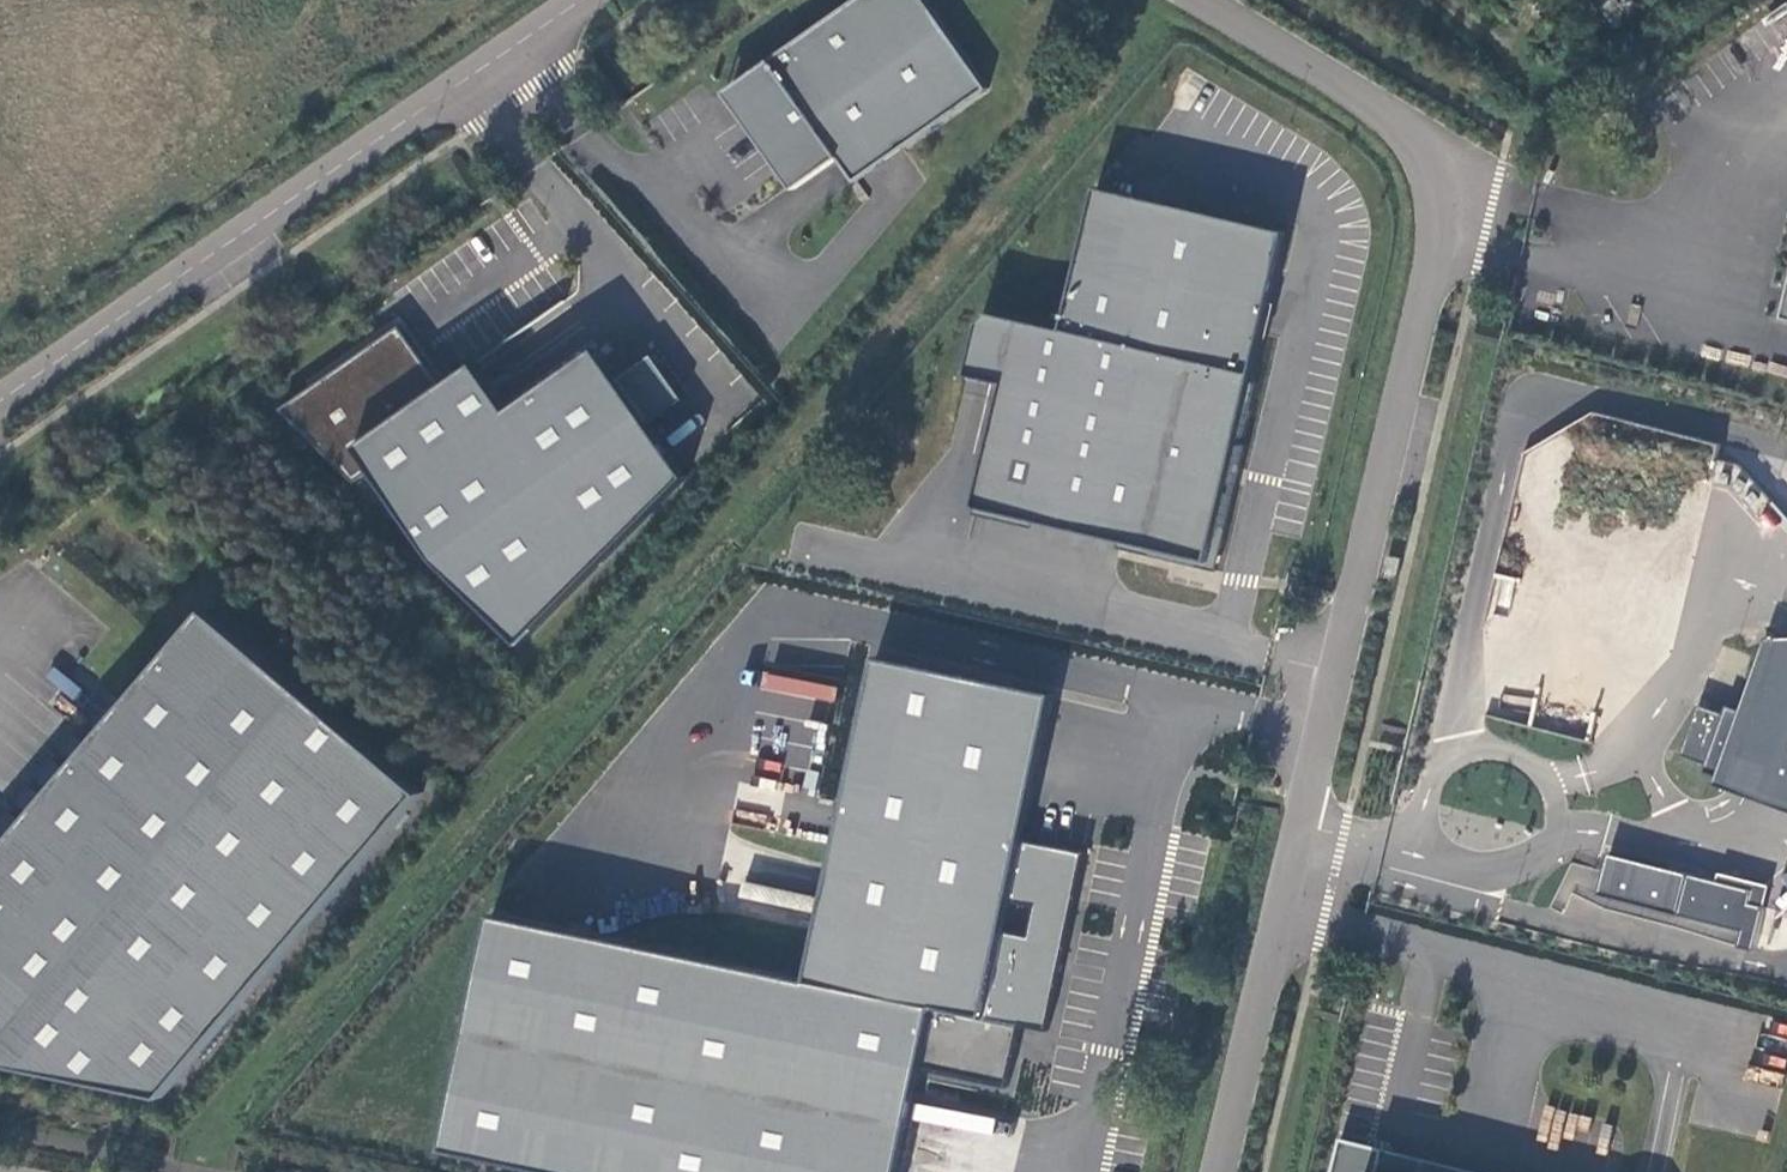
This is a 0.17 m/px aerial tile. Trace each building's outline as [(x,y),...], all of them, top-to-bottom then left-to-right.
[(928,0),(849,0),(728,85),(798,185),(841,155),(857,177),(988,85),(928,0)] [(1066,328),(989,314),(979,375),(1007,382),(980,512),(1219,566),(1292,229),(1103,182),(1066,328)] [(398,328),(281,411),(354,481),(368,470),(427,555),(519,644),(685,476),(647,425),(683,399),(650,355),(616,380),(594,346),(504,411),(472,363),(450,377),(439,385),(398,328)] [(209,610),(0,858),(0,1066),(166,1098),(424,793),(209,610)] [(1751,622),(1730,692),(1709,762),(1705,778),(1763,794),(1786,801),(1786,621),(1751,622)] [(870,655),(805,982),(493,921),(447,1151),(555,1171),(888,1171),(922,1003),(977,1014),(981,994),(1025,1002),(1060,829),(1016,821),(1042,689),(870,655)] [(762,691),(834,698),(835,685),(763,678),(762,691)] [(1677,684),(1661,754),(1709,762),(1730,692),(1677,684)] [(1757,872),(1590,839),(1579,888),(1745,929),(1757,872)] [(1345,1138),(1337,1171),(1484,1171),(1345,1138)]
